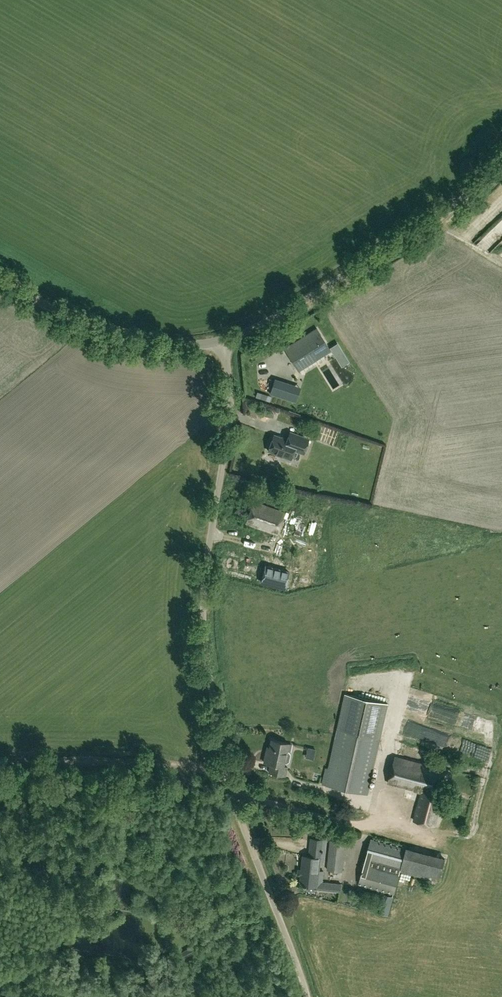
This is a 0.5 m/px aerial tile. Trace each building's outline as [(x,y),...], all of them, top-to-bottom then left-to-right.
[(312,342),(278,359),(289,378),(323,361),(312,342)] [(283,390),(264,384),(259,401),(278,407),(283,390)] [(294,450),(303,453),(309,439),(290,432),(287,440),(274,435),(268,451),(291,459),(294,450)] [(284,512),(263,505),(260,504),(254,501),(246,523),(276,534),(284,512)] [(264,567),(260,583),(283,589),(288,573),(264,567)] [(368,795),(380,739),(387,704),(345,695),(338,729),(329,769),(326,769),(323,785),(368,795)] [(284,767),(289,744),(272,740),(270,748),(268,747),(264,763),(271,765),(269,773),(286,777),(288,768),(284,767)] [(482,760),(491,763),(495,750),(485,748),(482,760)] [(445,772),(395,757),(388,784),(422,793),(413,822),(434,828),(442,801),(437,800),(445,772)] [(397,881),(406,848),(372,838),(358,885),(394,895),(397,881)] [(304,857),(301,885),(341,889),(342,884),(323,882),(324,872),(318,872),(320,857),(325,857),(327,841),(312,839),(310,857),(304,857)] [(343,872),(345,850),(346,841),(329,839),(328,849),(325,870),(343,872)]
